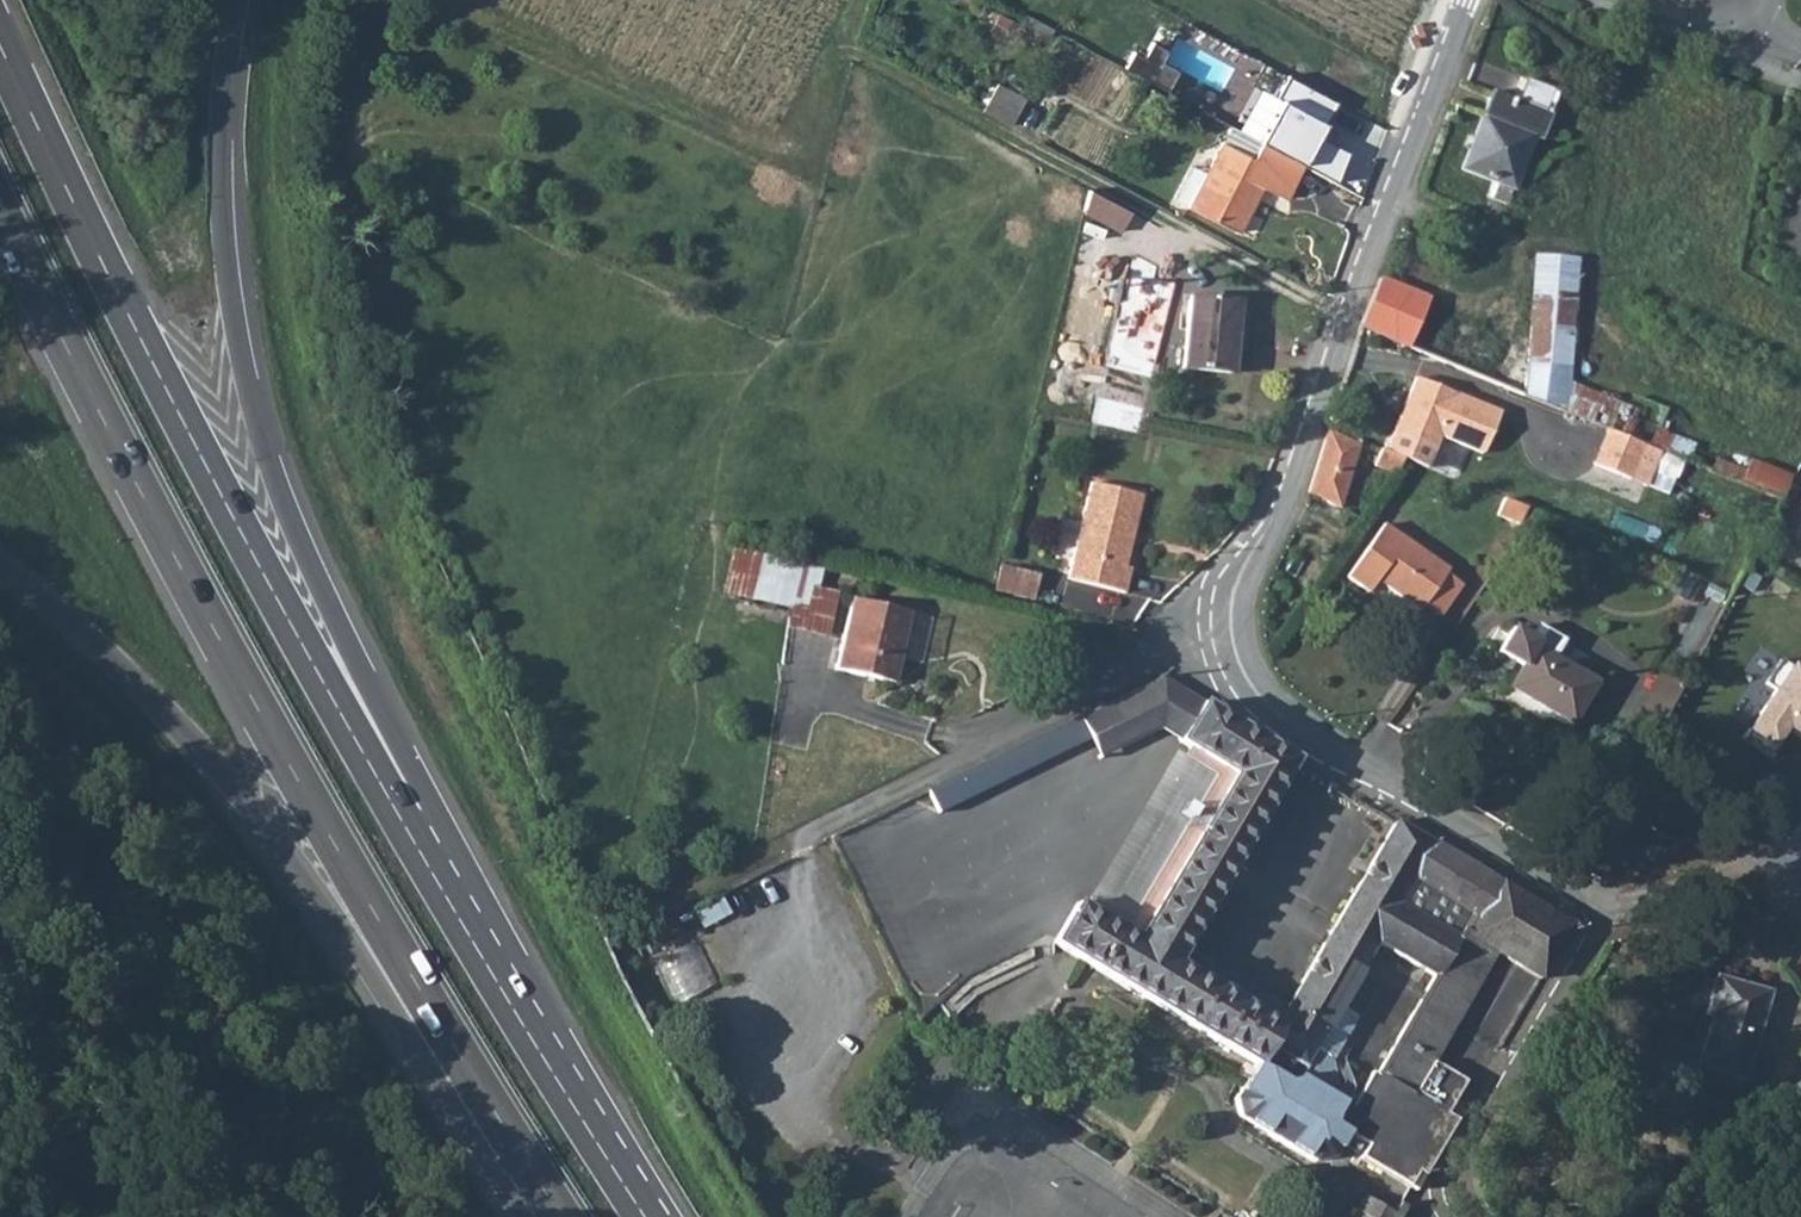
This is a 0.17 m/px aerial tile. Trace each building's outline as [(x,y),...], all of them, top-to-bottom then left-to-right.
[(1033,29),(1049,38),(1053,30),(1025,15),(1021,23),(1033,29)] [(1025,43),(1041,52),(1049,38),(1033,29),(1025,43)] [(1158,61),(1165,48),(1151,39),(1143,54),(1132,49),(1124,65),(1166,88),(1176,70),(1158,61)] [(1259,86),(1235,129),(1259,141),(1302,164),(1333,180),(1345,150),(1317,135),(1335,100),(1286,74),(1275,95),(1259,86)] [(1518,101),(1549,113),(1558,91),(1526,79),(1518,101)] [(1010,126),(1024,98),(997,84),(982,111),(1010,126)] [(1549,113),(1518,101),(1492,91),(1462,169),(1493,181),(1512,189),(1532,137),(1539,140),(1549,113)] [(1235,129),(1230,126),(1221,143),(1251,157),(1259,141),(1235,129)] [(1261,186),(1285,199),(1302,164),(1259,141),(1251,157),(1221,143),(1188,207),(1237,232),(1261,186)] [(1512,189),(1493,181),(1487,197),(1506,204),(1512,189)] [(1088,190),(1083,213),(1119,233),(1130,212),(1088,190)] [(1523,394),(1565,411),(1567,381),(1576,257),(1538,254),(1529,342),(1523,394)] [(1379,278),(1360,325),(1410,344),(1429,298),(1379,278)] [(1235,341),(1239,301),(1189,296),(1182,368),(1229,373),(1232,340),(1235,341)] [(1500,412),(1415,377),(1404,405),(1409,406),(1405,415),(1400,415),(1386,450),(1403,457),(1427,467),(1440,436),(1483,453),(1500,412)] [(1640,411),(1567,381),(1565,411),(1607,428),(1642,443),(1652,447),(1668,407),(1645,398),(1640,411)] [(1642,443),(1607,428),(1593,463),(1628,477),(1642,443)] [(1327,431),(1308,493),(1339,508),(1358,446),(1327,431)] [(1386,450),(1381,448),(1374,465),(1396,474),(1403,457),(1386,450)] [(1743,479),(1783,495),(1791,475),(1751,459),(1743,479)] [(1142,495),(1091,483),(1067,579),(1124,593),(1130,569),(1124,567),(1129,546),(1126,541),(1128,533),(1132,533),(1142,495)] [(1497,515),(1520,524),(1526,507),(1503,498),(1497,515)] [(1446,572),(1449,569),(1383,523),(1347,576),(1369,591),(1377,580),(1420,610),(1423,606),(1446,572)] [(735,550),(726,593),(792,608),(802,564),(735,550)] [(817,567),(802,564),(792,608),(788,626),(826,634),(835,593),(813,588),(817,567)] [(1031,599),(1037,575),(1000,566),(995,590),(1031,599)] [(1438,617),(1462,583),(1446,572),(1423,606),(1438,617)] [(902,612),(851,600),(835,669),(892,683),(898,659),(892,658),(902,612)] [(892,658),(898,659),(909,614),(902,612),(892,658)] [(1527,636),(1513,628),(1500,651),(1523,664),(1509,687),(1571,723),(1595,682),(1548,655),(1558,638),(1534,623),(1527,636)] [(1797,672),(1779,661),(1764,685),(1774,691),(1743,739),(1772,758),(1789,731),(1800,738),(1800,665),(1797,672)] [(1662,725),(1684,683),(1661,671),(1639,713),(1662,725)] [(1161,678),(1080,717),(1090,739),(1099,758),(1160,728),(1180,740),(1204,702),(1164,678),(1161,678)] [(1303,1066),(1313,1050),(1319,1040),(1377,942),(1434,976),(1396,1039),(1432,1061),(1497,952),(1540,978),(1571,927),(1570,924),(1399,820),(1396,821),(1284,1009),(1276,1022),(1175,962),(1183,948),(1295,760),(1295,757),(1204,702),(1180,740),(1189,746),(1234,773),(1136,939),(1082,906),(1076,903),(1052,942),(1255,1064),(1267,1044),(1303,1066)] [(1080,717),(926,791),(937,813),(1090,739),(1080,717)] [(1234,773),(1189,746),(1184,755),(1175,750),(1082,906),(1136,939),(1234,773)] [(702,940),(660,960),(680,1003),(723,982),(702,940)] [(1791,953),(1800,963),(1800,943),(1791,953)] [(1276,1022),(1284,1009),(1183,948),(1175,962),(1276,1022)] [(1745,1079),(1769,991),(1716,976),(1705,1013),(1712,1015),(1698,1066),(1745,1079)] [(1432,1061),(1396,1039),(1375,1074),(1371,1072),(1355,1099),(1337,1087),(1332,1096),(1348,1106),(1352,1123),(1346,1134),(1356,1140),(1366,1146),(1359,1158),(1414,1191),(1456,1120),(1445,1113),(1464,1080),(1432,1061)] [(1255,1064),(1235,1098),(1239,1116),(1315,1161),(1332,1157),(1346,1134),(1352,1123),(1348,1106),(1332,1096),(1337,1087),(1331,1061),(1313,1050),(1303,1066),(1267,1044),(1255,1064)] [(1800,1100),(1800,1082),(1792,1088),(1800,1100)] [(1581,1188),(1568,1200),(1574,1207),(1587,1194),(1581,1188)] [(1365,1198),(1356,1212),(1365,1216),(1397,1216),(1365,1198)]
